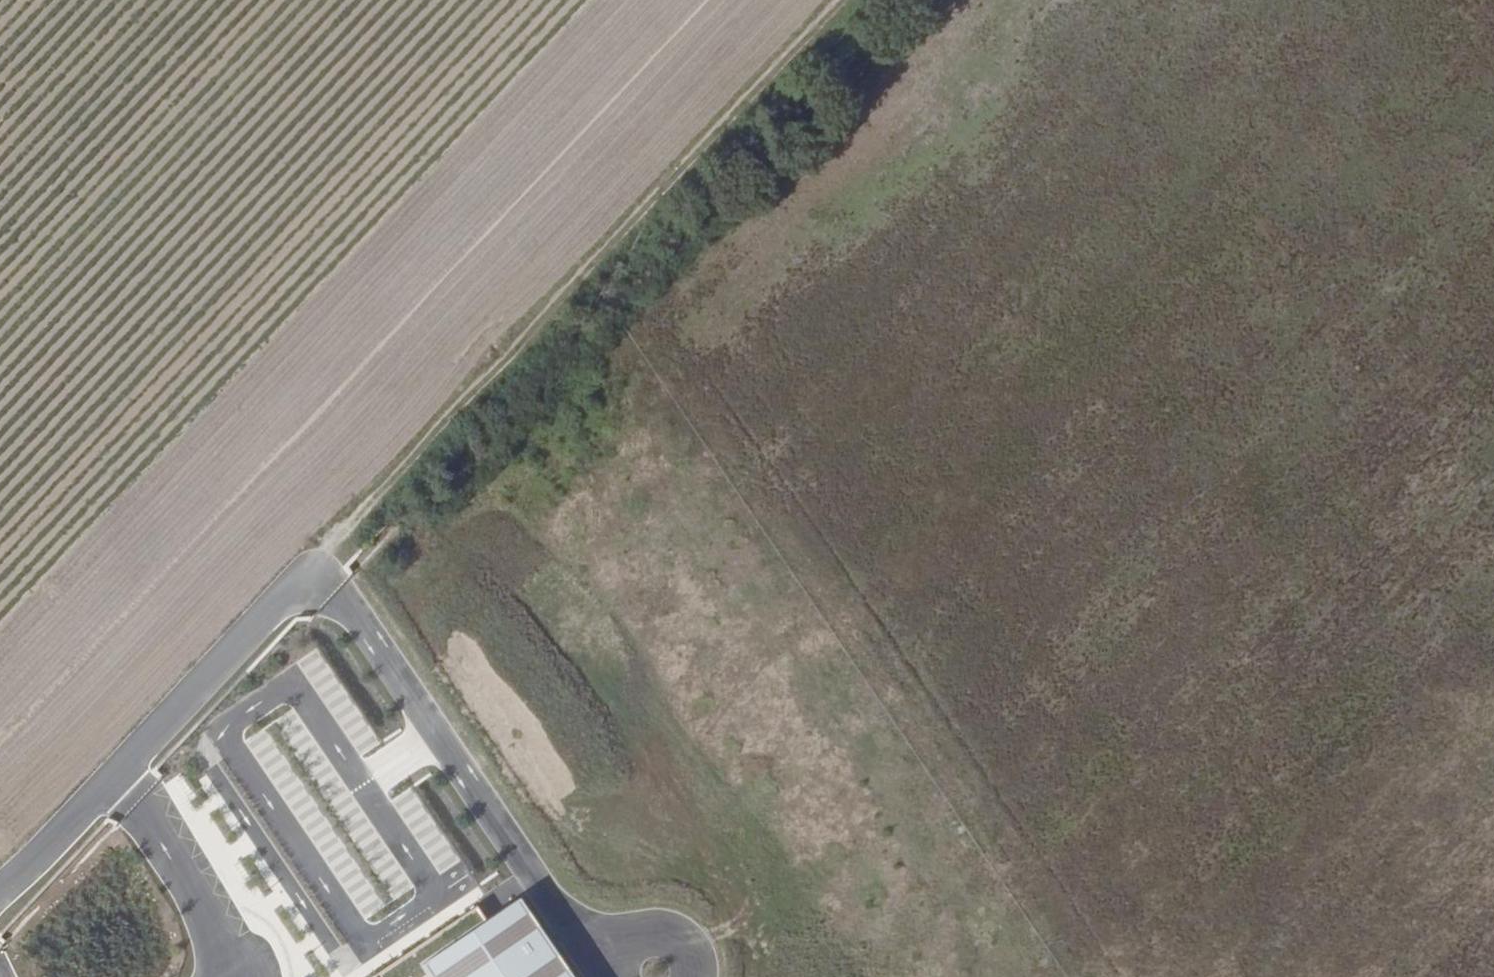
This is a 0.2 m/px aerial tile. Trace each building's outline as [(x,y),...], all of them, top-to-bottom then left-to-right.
[(517,902),(489,921),(477,904),(373,976),(569,976),(517,902)]
